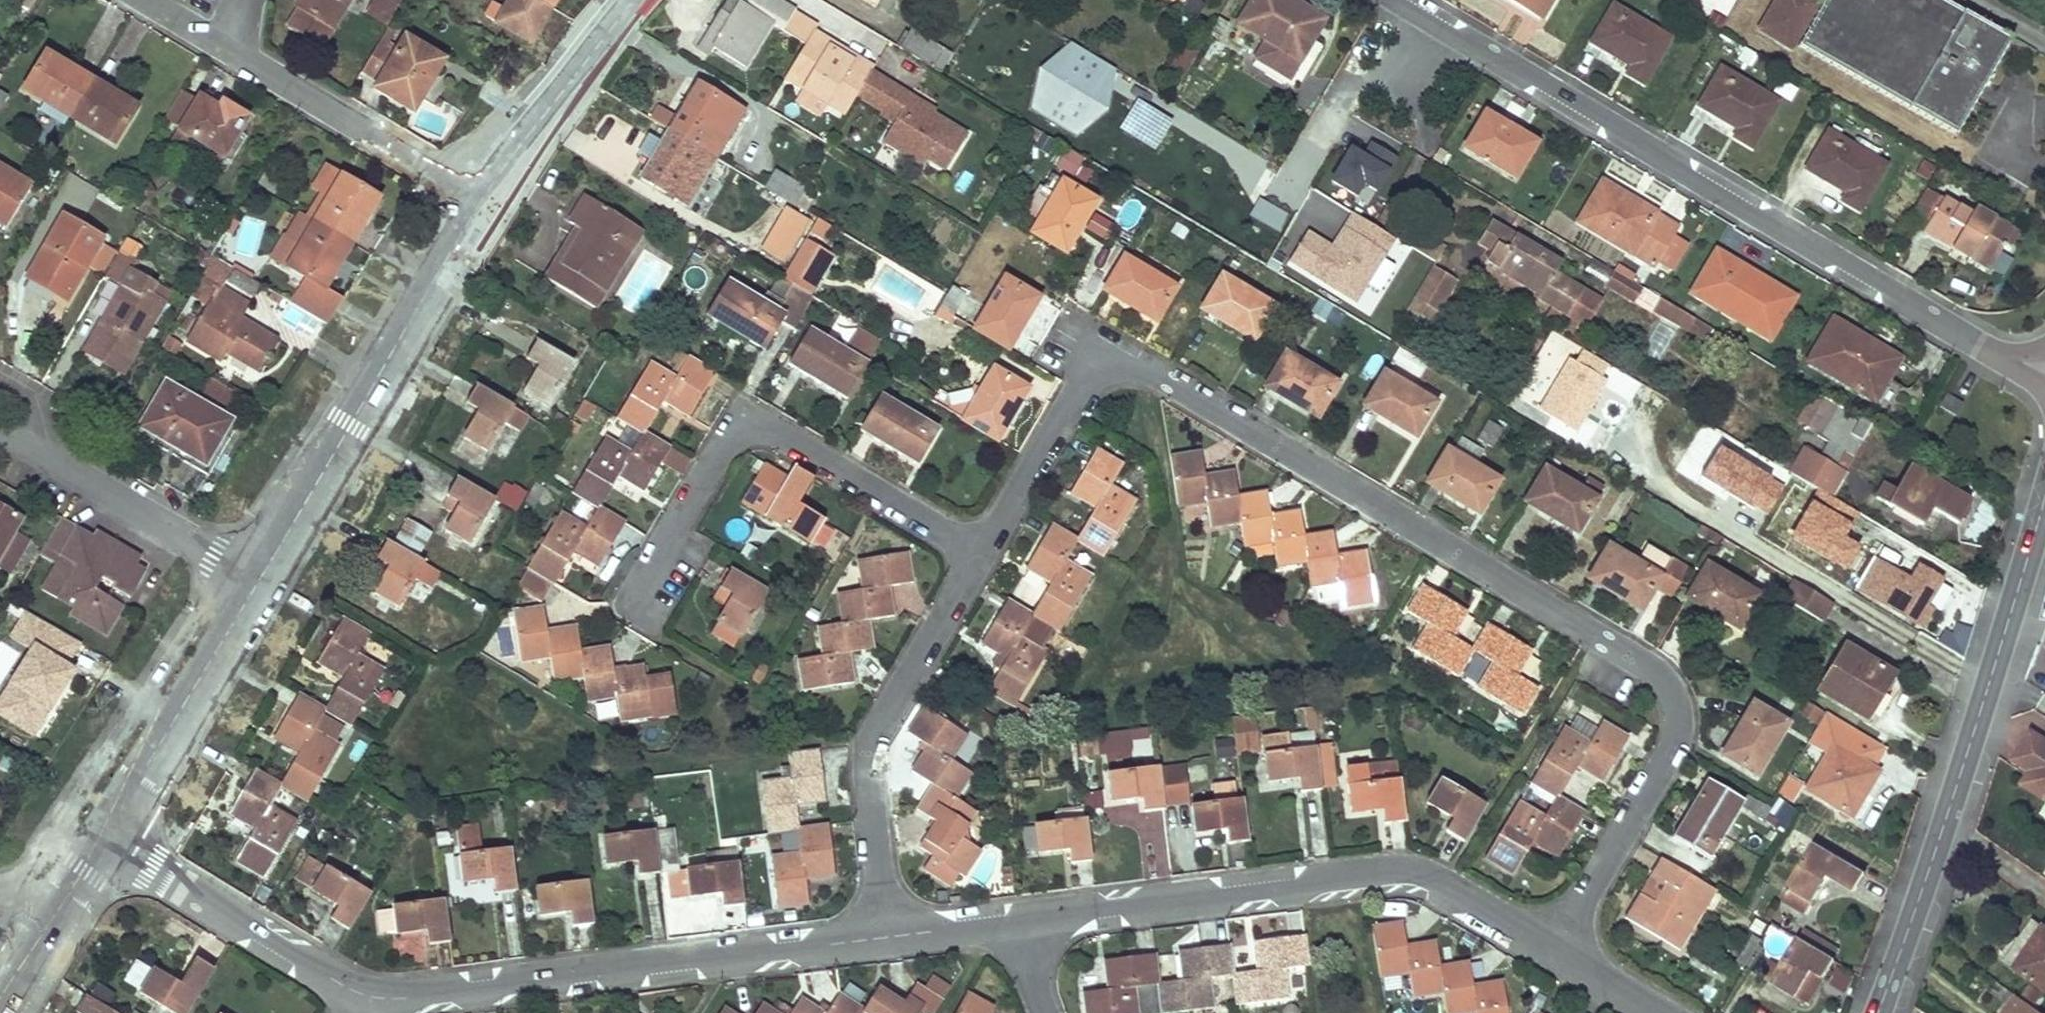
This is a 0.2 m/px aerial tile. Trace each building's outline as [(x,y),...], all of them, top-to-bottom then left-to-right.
[(32,0),(9,0),(8,2),(25,13),(32,0)] [(285,30),(318,49),(342,9),(337,6),(341,0),(297,0),(292,9),(295,12),(285,30)] [(337,6),(342,9),(347,0),(341,0),(337,6)] [(366,12),(385,25),(395,7),(382,0),(374,0),(366,12)] [(483,17),(520,39),(526,29),(533,33),(552,0),(507,0),(501,11),(489,5),(483,17)] [(700,48),(708,52),(712,47),(745,66),(771,24),(780,29),(786,19),(756,0),(755,0),(748,11),(731,0),(729,0),(700,48)] [(786,19),(790,11),(771,0),(756,0),(786,19)] [(1240,24),(1268,40),(1302,60),(1324,21),(1293,3),(1294,1),(1293,0),(1254,0),(1240,24)] [(1538,19),(1549,0),(1506,0),(1538,19)] [(1754,31),(1786,49),(1814,3),(1810,0),(1772,0),(1754,31)] [(1795,44),(1952,134),(2007,40),(1936,0),(1820,0),(1795,44)] [(1610,7),(1588,44),(1628,68),(1623,76),(1640,85),(1666,40),(1610,7)] [(526,29),(520,39),(527,43),(533,33),(526,29)] [(812,32),(805,43),(783,81),(801,91),(827,106),(840,114),(851,95),(842,89),(856,65),(834,52),(838,47),(812,32)] [(910,33),(899,50),(939,74),(950,56),(910,33)] [(1290,79),(1302,60),(1268,40),(1257,59),(1290,79)] [(400,41),(393,54),(375,43),(355,76),(373,86),(370,91),(387,102),(391,95),(413,108),(424,89),(419,85),(434,61),(400,41)] [(1189,71),(1197,49),(1179,43),(1171,64),(1189,71)] [(1115,70),(1071,44),(1040,70),(1028,111),(1074,140),(1109,110),(1115,70)] [(45,55),(22,92),(42,104),(44,100),(69,115),(86,86),(68,75),(70,71),(45,55)] [(434,61),(419,85),(424,89),(440,64),(434,61)] [(856,65),(842,89),(851,95),(854,97),(867,71),(856,65)] [(1718,70),(1696,107),(1734,131),(1730,137),(1748,148),(1775,103),(1718,70)] [(70,71),(68,75),(86,86),(89,82),(70,71)] [(871,74),(854,97),(880,113),(895,88),(871,74)] [(89,82),(86,86),(106,98),(109,94),(89,82)] [(677,117),(667,133),(713,160),(741,112),(696,85),(686,101),(690,103),(682,120),(677,117)] [(112,146),(134,109),(109,94),(106,98),(86,86),(69,115),(95,130),(92,134),(112,146)] [(895,88),(880,113),(895,122),(882,144),(902,156),(905,150),(924,161),(943,172),(966,136),(931,115),(907,102),(910,96),(895,88)] [(801,91),(795,101),(821,115),(827,106),(801,91)] [(199,94),(196,100),(215,111),(218,105),(199,94)] [(391,95),(387,102),(408,114),(413,108),(391,95)] [(910,96),(907,102),(931,115),(934,110),(910,96)] [(1155,149),(1173,116),(1136,96),(1118,128),(1155,149)] [(42,104),(38,110),(63,124),(67,119),(69,115),(44,100),(42,104)] [(196,100),(176,132),(189,140),(221,159),(244,120),(218,105),(215,111),(196,100)] [(686,101),(677,117),(682,120),(690,103),(686,101)] [(1487,113),(1466,148),(1516,178),(1537,143),(1487,113)] [(69,115),(67,119),(92,134),(95,130),(69,115)] [(1364,181),(1377,188),(1399,150),(1353,124),(1324,175),(1357,193),(1364,181)] [(176,132),(168,145),(181,153),(189,140),(176,132)] [(651,160),(640,178),(686,205),(713,160),(667,133),(660,144),(666,147),(656,162),(651,160)] [(1825,133),(1803,170),(1842,194),(1838,201),(1856,212),(1882,167),(1825,133)] [(660,144),(651,160),(656,162),(666,147),(660,144)] [(1066,149),(1057,163),(1085,179),(1093,165),(1066,149)] [(905,150),(902,156),(920,167),(924,161),(905,150)] [(3,230),(30,189),(0,170),(0,229),(3,230)] [(323,170),(311,188),(320,193),(326,196),(311,223),(344,243),(356,224),(359,227),(375,201),(323,170)] [(775,173),(764,190),(794,208),(804,190),(775,173)] [(262,174),(255,184),(271,193),(278,184),(262,174)] [(1054,174),(1045,189),(1055,196),(1033,234),(1067,254),(1098,200),(1054,174)] [(1652,267),(1655,262),(1671,235),(1676,226),(1602,182),(1579,223),(1652,267)] [(139,188),(135,196),(140,201),(147,202),(152,196),(146,189),(139,188)] [(1968,214),(1923,188),(1903,222),(1985,271),(2002,246),(1997,243),(2006,229),(1972,209),(1968,214)] [(320,193),(304,219),(311,223),(326,196),(320,193)] [(586,198),(572,222),(578,226),(585,229),(553,283),(596,308),(630,250),(612,239),(624,220),(586,198)] [(1307,230),(1288,264),(1356,303),(1393,241),(1351,214),(1330,244),(1307,230)] [(826,239),(832,222),(814,216),(808,233),(826,239)] [(61,218),(24,280),(62,303),(84,267),(96,247),(99,241),(61,218)] [(304,219),(289,245),(295,249),(311,223),(304,219)] [(624,220),(612,239),(630,250),(642,230),(624,220)] [(280,238),(268,258),(321,290),(336,266),(331,264),(344,243),(311,223),(295,249),(289,245),(280,238)] [(1495,223),(1480,246),(1493,253),(1488,262),(1499,268),(1496,271),(1540,296),(1539,300),(1566,317),(1582,289),(1555,272),(1561,262),(1495,223)] [(356,224),(344,243),(349,246),(359,227),(356,224)] [(578,226),(546,279),(553,283),(585,229),(578,226)] [(2006,229),(1997,243),(2002,246),(2005,248),(2015,234),(2006,229)] [(245,244),(224,230),(209,258),(230,270),(245,244)] [(211,237),(200,231),(195,240),(206,247),(211,237)] [(1671,235),(1655,262),(1674,273),(1690,246),(1671,235)] [(1422,236),(1414,248),(1437,262),(1445,248),(1422,236)] [(344,243),(331,264),(336,266),(349,246),(344,243)] [(808,244),(789,278),(809,289),(829,256),(808,244)] [(102,277),(114,257),(96,247),(84,267),(102,277)] [(1717,251),(1693,292),(1771,338),(1795,297),(1717,251)] [(129,271),(135,263),(117,252),(114,257),(102,277),(119,287),(85,343),(119,363),(141,326),(146,329),(167,294),(129,271)] [(209,258),(197,279),(217,290),(230,270),(209,258)] [(1125,258),(1105,291),(1156,321),(1177,288),(1125,258)] [(1618,267),(1615,271),(1636,284),(1639,279),(1618,267)] [(1458,283),(1434,269),(1410,310),(1435,324),(1458,283)] [(237,271),(230,283),(251,295),(258,283),(237,271)] [(1615,271),(1606,285),(1636,303),(1645,289),(1636,284),(1615,271)] [(1223,276),(1203,310),(1255,340),(1274,307),(1223,276)] [(1006,279),(976,329),(1009,349),(1039,298),(1006,279)] [(729,282),(709,316),(763,348),(780,321),(793,329),(813,296),(793,284),(777,309),(729,282)] [(953,286),(940,308),(953,316),(966,294),(953,286)] [(1582,327),(1599,299),(1582,289),(1566,317),(1582,327)] [(217,290),(185,343),(219,362),(223,354),(247,368),(266,338),(237,320),(245,306),(217,290)] [(266,298),(277,305),(280,300),(269,293),(266,298)] [(1661,299),(1654,310),(1689,330),(1696,319),(1661,299)] [(940,308),(933,320),(948,324),(953,316),(940,308)] [(1833,320),(1809,361),(1874,399),(1897,358),(1833,320)] [(849,340),(871,352),(880,337),(857,325),(849,340)] [(146,329),(141,326),(119,363),(85,343),(80,352),(120,376),(146,329)] [(813,330),(791,365),(846,397),(868,363),(813,330)] [(266,338),(247,368),(256,373),(274,343),(266,338)] [(539,343),(529,359),(541,367),(526,394),(548,407),(573,363),(539,343)] [(679,352),(673,362),(681,368),(688,358),(679,352)] [(1286,355),(1267,387),(1318,418),(1338,386),(1286,355)] [(650,363),(617,418),(643,434),(663,401),(689,415),(714,373),(688,358),(681,368),(676,377),(650,363)] [(949,397),(942,408),(998,442),(1030,390),(996,370),(985,392),(978,388),(949,397)] [(1385,373),(1365,406),(1416,436),(1436,403),(1385,373)] [(197,395),(224,410),(232,395),(205,380),(197,395)] [(161,382),(133,428),(200,467),(227,420),(161,382)] [(530,417),(478,387),(469,403),(481,411),(465,439),(488,452),(505,423),(521,433),(530,417)] [(1854,455),(1873,424),(1821,393),(1818,398),(1808,393),(1795,415),(1805,421),(1802,425),(1824,439),(1854,455)] [(1946,394),(1940,405),(1956,414),(1962,402),(1946,394)] [(884,397),(862,432),(918,464),(939,431),(884,397)] [(1491,424),(1481,440),(1494,449),(1505,432),(1491,424)] [(606,438),(572,493),(598,509),(618,477),(643,490),(668,448),(643,434),(632,453),(606,438)] [(1824,439),(1816,453),(1846,470),(1854,455),(1824,439)] [(1807,448),(1792,473),(1813,485),(1832,496),(1846,470),(1816,453),(1807,448)] [(1099,451),(1072,494),(1098,509),(1079,540),(1078,542),(1104,557),(1138,500),(1113,485),(1124,465),(1099,451)] [(1449,451),(1428,485),(1480,514),(1499,483),(1449,451)] [(1171,458),(1180,508),(1208,504),(1212,527),(1242,523),(1238,499),(1235,474),(1204,478),(1200,454),(1171,458)] [(767,465),(743,504),(811,544),(824,521),(798,504),(814,478),(796,467),(790,478),(767,465)] [(1885,485),(1878,498),(1923,524),(1933,508),(1959,522),(1971,501),(1910,466),(1895,490),(1885,485)] [(1546,470),(1526,503),(1578,532),(1595,503),(1603,489),(1588,480),(1581,490),(1546,470)] [(1779,495),(1801,508),(1849,538),(1863,514),(1832,496),(1813,485),(1792,473),(1779,495)] [(458,480),(448,498),(460,505),(454,516),(446,531),(469,545),(494,501),(458,480)] [(524,496),(514,490),(505,504),(515,511),(524,496)] [(1242,523),(1245,548),(1275,543),(1278,566),(1308,562),(1305,538),(1302,512),(1271,518),(1267,495),(1238,499),(1242,523)] [(448,498),(442,508),(454,516),(460,505),(448,498)] [(21,518),(0,507),(0,554),(21,518)] [(561,512),(528,568),(530,569),(554,584),(575,551),(598,566),(624,524),(598,509),(587,527),(561,512)] [(57,518),(36,555),(54,564),(75,528),(57,518)] [(409,522),(397,542),(418,556),(430,535),(409,522)] [(1054,525),(1028,569),(1052,585),(1035,614),(1034,617),(1056,630),(1061,632),(1093,578),(1068,561),(1078,542),(1079,540),(1054,525)] [(54,564),(40,588),(72,607),(66,614),(101,635),(119,607),(114,603),(119,595),(125,598),(142,572),(132,566),(139,555),(95,530),(90,537),(75,528),(54,564)] [(1705,529),(1699,537),(1719,549),(1724,540),(1705,529)] [(1334,535),(1305,538),(1308,562),(1312,588),(1317,587),(1319,603),(1343,599),(1344,607),(1375,603),(1367,553),(1338,557),(1334,535)] [(439,572),(388,543),(378,559),(391,567),(376,593),(400,608),(417,580),(430,588),(439,572)] [(1609,547),(1590,579),(1640,610),(1654,588),(1670,597),(1685,571),(1647,548),(1637,564),(1609,547)] [(839,593),(843,622),(869,618),(894,614),(889,585),(913,580),(908,551),(859,560),(863,589),(839,593)] [(1878,562),(1860,589),(1923,627),(1934,609),(1927,604),(1942,579),(1920,566),(1909,580),(1878,562)] [(1708,566),(1688,598),(1740,629),(1758,597),(1708,566)] [(554,584),(530,569),(520,586),(544,600),(554,584)] [(734,570),(715,599),(727,606),(718,621),(742,635),(768,591),(734,570)] [(1942,579),(1927,604),(1934,609),(1949,584),(1942,579)] [(1794,582),(1783,597),(1792,602),(1823,621),(1834,605),(1794,582)] [(1424,586),(1409,610),(1430,623),(1414,650),(1457,676),(1473,649),(1452,637),(1467,612),(1424,586)] [(1035,614),(1010,599),(984,644),(1000,654),(993,667),(1001,671),(989,691),(1016,708),(1020,701),(1049,652),(1044,649),(1056,630),(1034,617),(1035,614)] [(514,612),(521,660),(550,657),(553,679),(583,675),(579,652),(576,628),(547,632),(543,608),(514,612)] [(8,631),(35,642),(43,623),(16,612),(8,631)] [(800,660),(805,690),(854,681),(850,653),(873,647),(869,618),(843,622),(818,627),(823,656),(800,660)] [(344,620),(319,665),(344,679),(326,711),(351,726),(384,671),(359,656),(370,636),(344,620)] [(718,621),(710,635),(733,649),(742,635),(718,621)] [(1488,624),(1473,649),(1494,662),(1479,688),(1522,715),(1537,689),(1517,675),(1532,651),(1488,624)] [(1846,646),(1819,690),(1863,716),(1879,691),(1883,693),(1894,675),(1846,646)] [(583,675),(587,700),(617,695),(621,719),(651,715),(643,667),(613,671),(610,647),(579,652),(583,675)] [(0,697),(0,715),(26,732),(68,672),(34,648),(0,697)] [(1382,651),(1374,664),(1382,669),(1390,656),(1382,651)] [(1390,656),(1382,669),(1392,675),(1400,661),(1390,656)] [(1879,691),(1863,716),(1867,718),(1883,693),(1879,691)] [(301,696),(277,739),(302,753),(283,787),(308,802),(340,746),(315,731),(326,711),(301,696)] [(595,716),(615,714),(613,697),(593,700),(595,716)] [(1045,724),(1049,718),(1020,701),(1016,708),(1045,724)] [(1754,706),(1723,756),(1755,775),(1786,723),(1754,706)] [(926,707),(909,734),(928,748),(914,772),(936,786),(957,799),(973,774),(954,760),(968,736),(926,707)] [(1311,707),(1303,709),(1307,735),(1315,734),(1311,707)] [(1826,753),(1805,788),(1850,815),(1876,771),(1870,767),(1882,746),(1824,712),(1812,733),(1831,745),(1826,753)] [(1256,715),(1233,718),(1238,756),(1261,753),(1256,715)] [(1564,728),(1531,784),(1557,800),(1559,797),(1578,766),(1603,781),(1629,737),(1604,723),(1600,730),(1578,718),(1570,731),(1564,728)] [(2022,751),(2044,766),(2044,740),(2034,732),(2022,751)] [(1812,733),(1807,742),(1826,753),(1831,745),(1812,733)] [(1316,748),(1315,734),(1307,735),(1288,738),(1290,752),(1316,748)] [(1100,738),(1079,740),(1081,760),(1098,759),(1098,753),(1101,752),(1100,738)] [(1265,741),(1270,782),(1300,778),(1302,792),(1322,790),(1316,748),(1290,752),(1288,738),(1265,741)] [(1316,748),(1322,790),(1339,788),(1334,746),(1316,748)] [(765,784),(770,832),(799,828),(797,804),(826,800),(819,749),(789,753),(793,780),(765,784)] [(2015,761),(2032,773),(2025,786),(2044,799),(2044,789),(2036,783),(2044,768),(2044,766),(2022,751),(2015,761)] [(1385,824),(1404,822),(1396,763),(1345,770),(1352,814),(1383,810),(1385,824)] [(1110,776),(1113,802),(1144,798),(1145,812),(1165,809),(1160,768),(1110,776)] [(2036,783),(2044,789),(2044,768),(2036,783)] [(257,772),(233,815),(257,830),(239,861),(264,877),(297,823),(272,807),(283,787),(257,772)] [(1778,792),(1793,801),(1803,783),(1788,774),(1778,792)] [(1213,795),(1236,790),(1234,778),(1211,782),(1213,795)] [(1447,832),(1464,843),(1486,806),(1442,780),(1429,803),(1454,819),(1447,832)] [(1740,801),(1708,782),(1677,834),(1708,852),(1735,808),(1761,823),(1768,812),(1743,797),(1740,801)] [(1531,784),(1520,802),(1547,816),(1557,800),(1531,784)] [(936,786),(920,810),(939,824),(923,850),(932,855),(923,869),(952,888),(961,874),(965,876),(981,850),(962,837),(978,812),(957,799),(936,786)] [(1082,793),(1086,809),(1105,804),(1101,789),(1082,793)] [(630,798),(631,808),(648,805),(647,795),(630,798)] [(1520,802),(1487,857),(1513,874),(1533,842),(1558,857),(1585,812),(1559,797),(1557,800),(1547,816),(1520,802)] [(1777,797),(1765,820),(1785,831),(1798,808),(1777,797)] [(1193,807),(1196,834),(1226,829),(1229,844),(1249,840),(1244,800),(1193,807)] [(1092,862),(1086,819),(1084,808),(1059,811),(1060,824),(1036,827),(1040,855),(1071,851),(1072,865),(1092,862)] [(409,813),(405,819),(413,825),(418,817),(409,813)] [(774,859),(780,908),(809,904),(806,878),(836,874),(829,825),(799,828),(802,853),(774,859)] [(496,893),(518,891),(512,850),(488,853),(484,828),(459,832),(465,882),(493,879),(496,893)] [(655,832),(659,861),(677,860),(673,829),(655,832)] [(604,839),(608,865),(639,861),(640,875),(661,873),(660,871),(659,861),(655,832),(604,839)] [(450,835),(437,836),(439,849),(452,848),(450,835)] [(1816,845),(1782,900),(1805,914),(1828,876),(1854,891),(1864,874),(1816,845)] [(708,855),(709,867),(738,863),(736,851),(708,855)] [(659,861),(660,871),(678,868),(677,860),(659,861)] [(1716,892),(1662,860),(1628,917),(1681,948),(1704,911),(1715,893),(1716,892)] [(688,870),(690,897),(722,893),(725,906),(744,904),(738,863),(709,867),(688,870)] [(329,869),(314,890),(341,906),(333,918),(349,929),(371,893),(329,869)] [(676,872),(679,899),(690,897),(688,870),(676,872)] [(1016,889),(1014,871),(1003,873),(1005,884),(1005,890),(1016,889)] [(666,873),(671,901),(681,900),(681,899),(679,899),(676,872),(666,873)] [(539,890),(542,915),(571,911),(573,925),(594,924),(588,883),(539,890)] [(1723,898),(1715,893),(1704,911),(1713,916),(1723,898)] [(395,908),(399,933),(428,930),(431,944),(452,941),(446,901),(395,908)] [(1252,918),(1253,933),(1295,932),(1295,917),(1252,918)] [(2004,959),(2044,988),(2044,927),(2033,919),(2004,959)] [(1767,926),(1757,920),(1751,930),(1760,937),(1767,926)] [(1372,928),(1380,978),(1410,973),(1414,996),(1444,993),(1440,968),(1436,943),(1406,947),(1403,925),(1372,928)] [(1804,932),(1798,940),(1820,954),(1825,944),(1804,932)] [(1234,976),(1238,1005),(1288,999),(1285,970),(1308,967),(1305,937),(1254,944),(1257,972),(1234,976)] [(1746,967),(1761,942),(1756,939),(1741,964),(1746,967)] [(1820,954),(1798,940),(1772,984),(1808,1006),(1834,962),(1832,961),(1820,954)] [(1825,944),(1820,954),(1832,961),(1837,952),(1825,944)] [(1164,1012),(1177,1012),(1214,1008),(1211,979),(1234,976),(1231,946),(1180,954),(1183,980),(1160,984),(1164,1012)] [(1087,1012),(1140,1012),(1137,988),(1160,984),(1156,956),(1106,963),(1108,991),(1084,995),(1087,1012)] [(136,959),(122,980),(139,989),(152,969),(136,959)] [(138,992),(174,1012),(186,1012),(213,969),(197,960),(181,984),(153,968),(152,969),(139,989),(138,992)] [(958,975),(941,964),(933,976),(950,988),(958,975)] [(1846,991),(1855,973),(1837,964),(1827,982),(1846,991)] [(1448,1012),(1471,1012),(1476,1012),(1508,1012),(1503,983),(1473,987),(1468,965),(1440,968),(1444,993),(1448,1012)] [(942,1000),(950,988),(933,976),(924,990),(942,1000)] [(1717,992),(1705,983),(1698,996),(1709,1004),(1717,992)] [(1993,993),(2011,1006),(2006,1012),(2043,1012),(2034,1007),(2021,998),(1999,983),(1993,993)] [(1140,1012),(1164,1012),(1160,984),(1137,988),(1140,1012)] [(864,1012),(934,1012),(942,1000),(924,990),(917,985),(904,1003),(880,989),(866,1010),(864,1012)] [(2030,986),(2021,998),(2034,1007),(2043,994),(2030,986)] [(957,1012),(990,1012),(993,1008),(969,993),(957,1012)] [(87,994),(77,1011),(80,1012),(117,1012),(87,994)] [(866,1010),(841,994),(826,1012),(864,1012),(866,1010)] [(777,1012),(825,1012),(802,999),(793,1012),(777,1003),(773,1010),(777,1012)] [(773,1010),(764,1005),(758,1012),(777,1012),(773,1010)]
